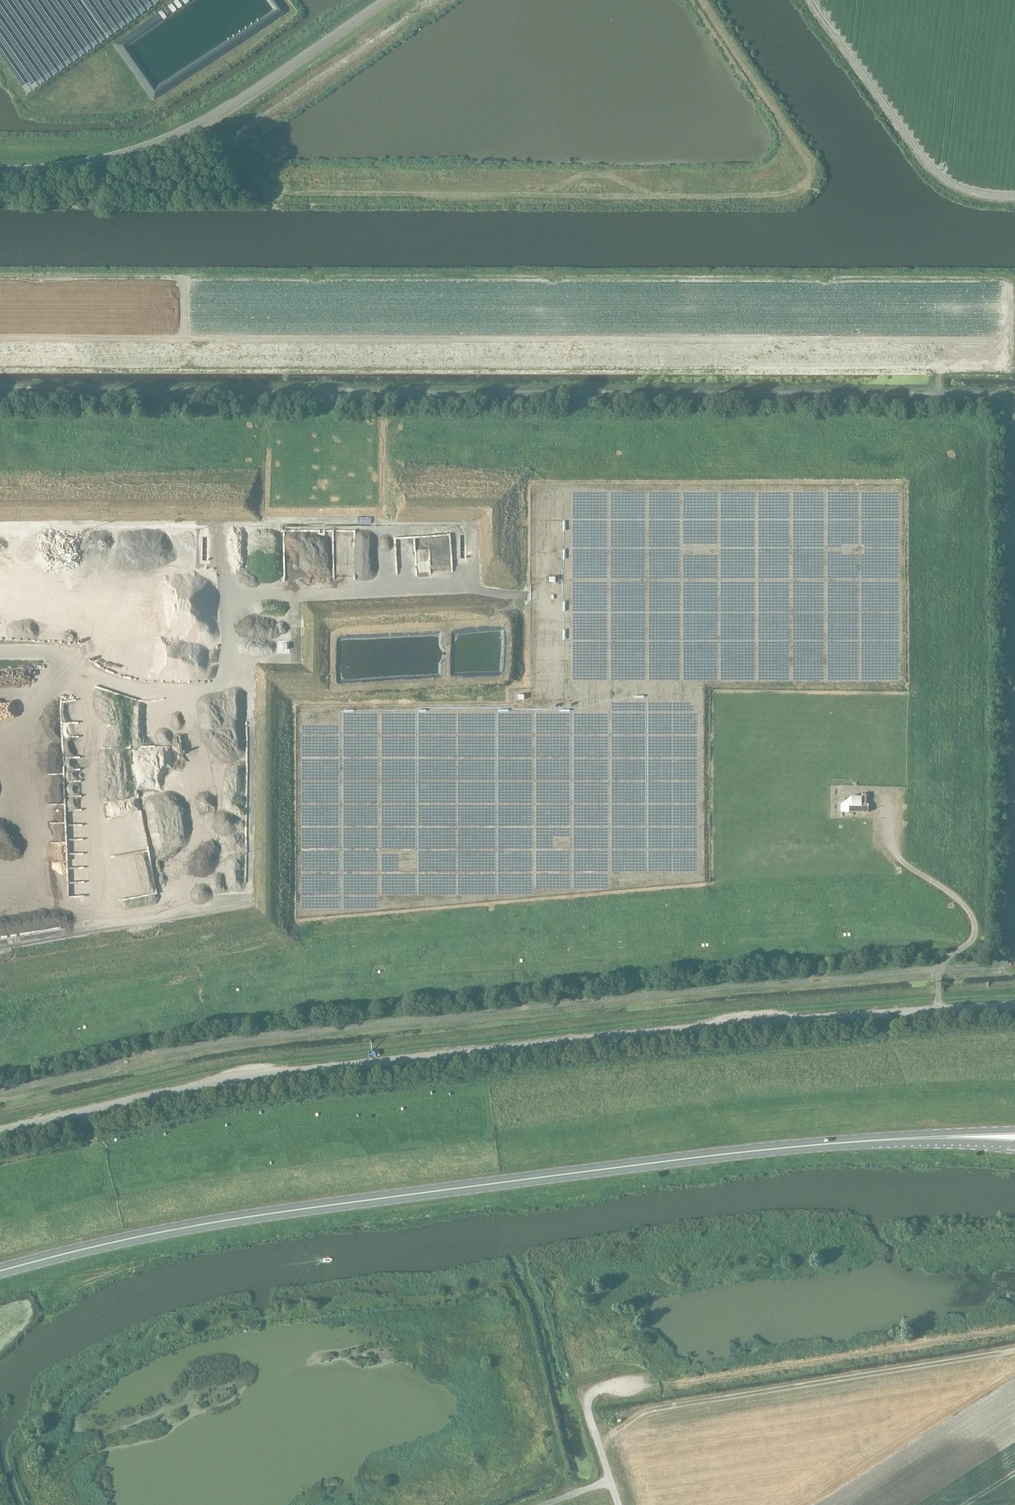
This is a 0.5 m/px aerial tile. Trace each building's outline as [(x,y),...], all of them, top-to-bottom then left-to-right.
[(27,92),(159,0),(0,0),(0,59),(27,92)] [(186,24),(187,43),(206,43),(205,24),(186,24)] [(49,533),(52,541),(60,538),(56,530),(49,533)] [(300,539),(297,541),(304,551),(307,548),(300,539)] [(292,593),(307,594),(307,582),(293,582),(292,593)] [(841,809),(841,804),(854,803),(854,794),(832,795),(833,809),(841,809)]
